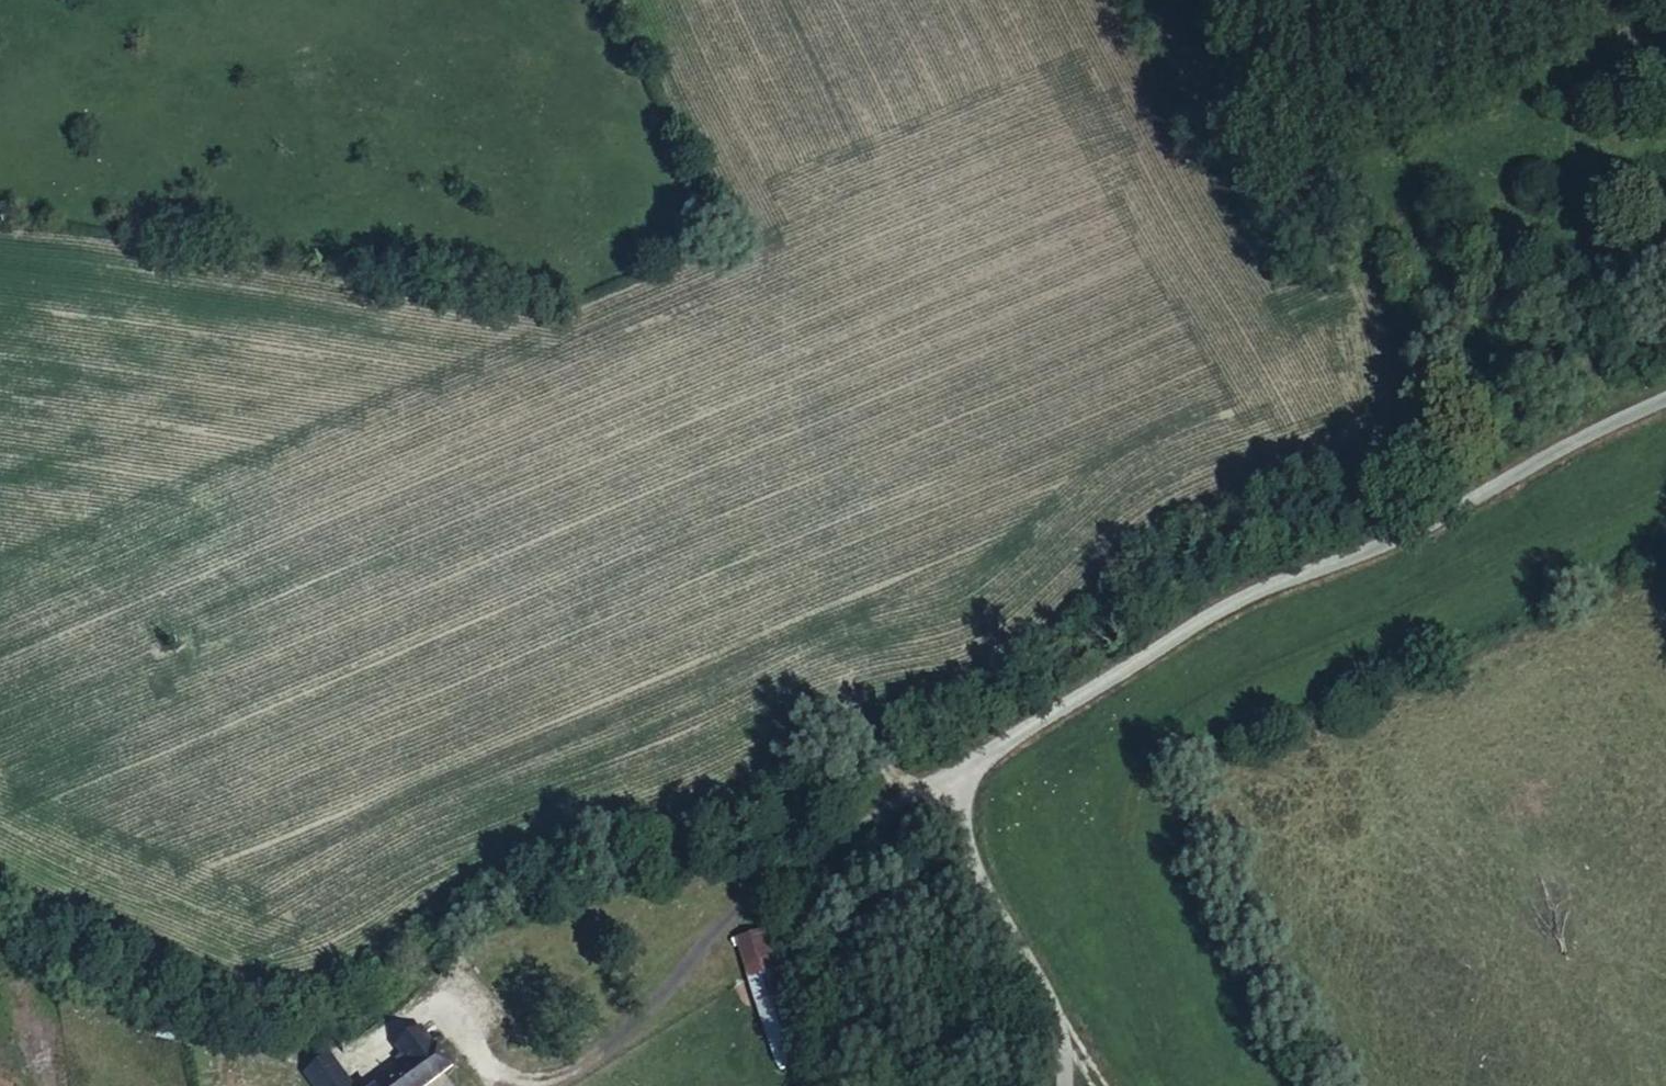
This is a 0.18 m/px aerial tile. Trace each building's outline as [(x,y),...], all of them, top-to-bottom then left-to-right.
[(775,970),(763,931),(738,939),(750,979),(775,970)] [(767,1002),(783,996),(775,970),(750,979),(758,1005),(767,1002)] [(778,1064),(803,1055),(783,996),(758,1005),(778,1064)] [(180,1026),(163,1019),(158,1035),(174,1042),(180,1026)] [(453,1065),(440,1047),(436,1049),(422,1032),(400,1047),(405,1056),(413,1066),(407,1071),(386,1085),(425,1085),(453,1065)] [(405,1056),(399,1061),(407,1071),(413,1066),(405,1056)] [(331,1058),(307,1075),(315,1085),(351,1085),(331,1058)]
